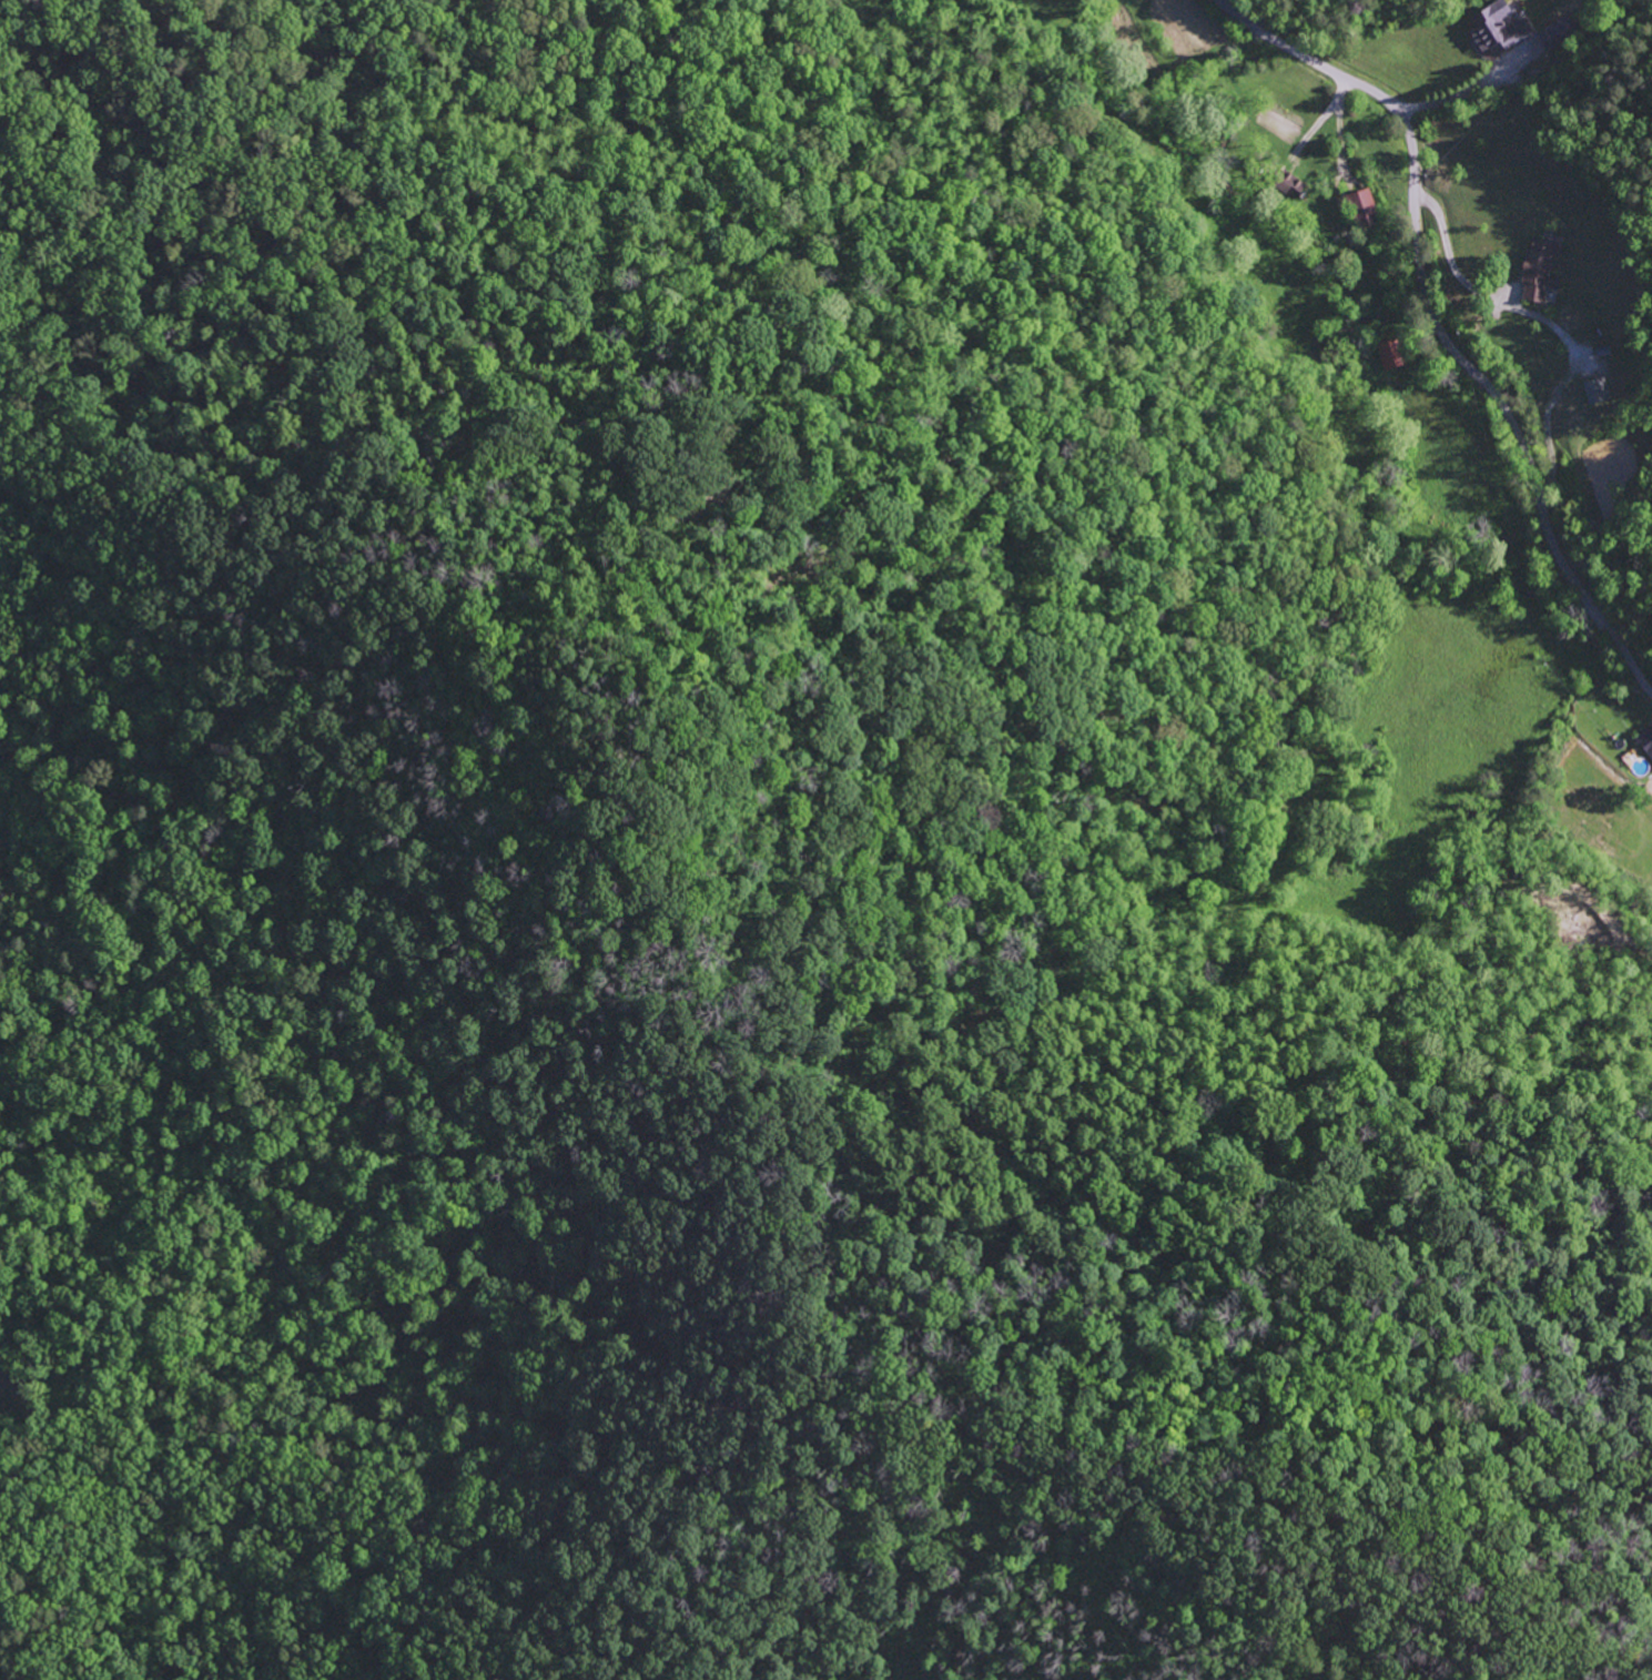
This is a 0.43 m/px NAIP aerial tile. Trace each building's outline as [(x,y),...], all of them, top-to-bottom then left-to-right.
[(1341,197),(1352,226),(1376,216),(1365,188),(1341,197)] [(1542,305),(1544,290),(1554,291),(1555,278),(1546,277),(1549,257),(1558,257),(1560,243),(1524,239),(1518,302),(1542,305)]
